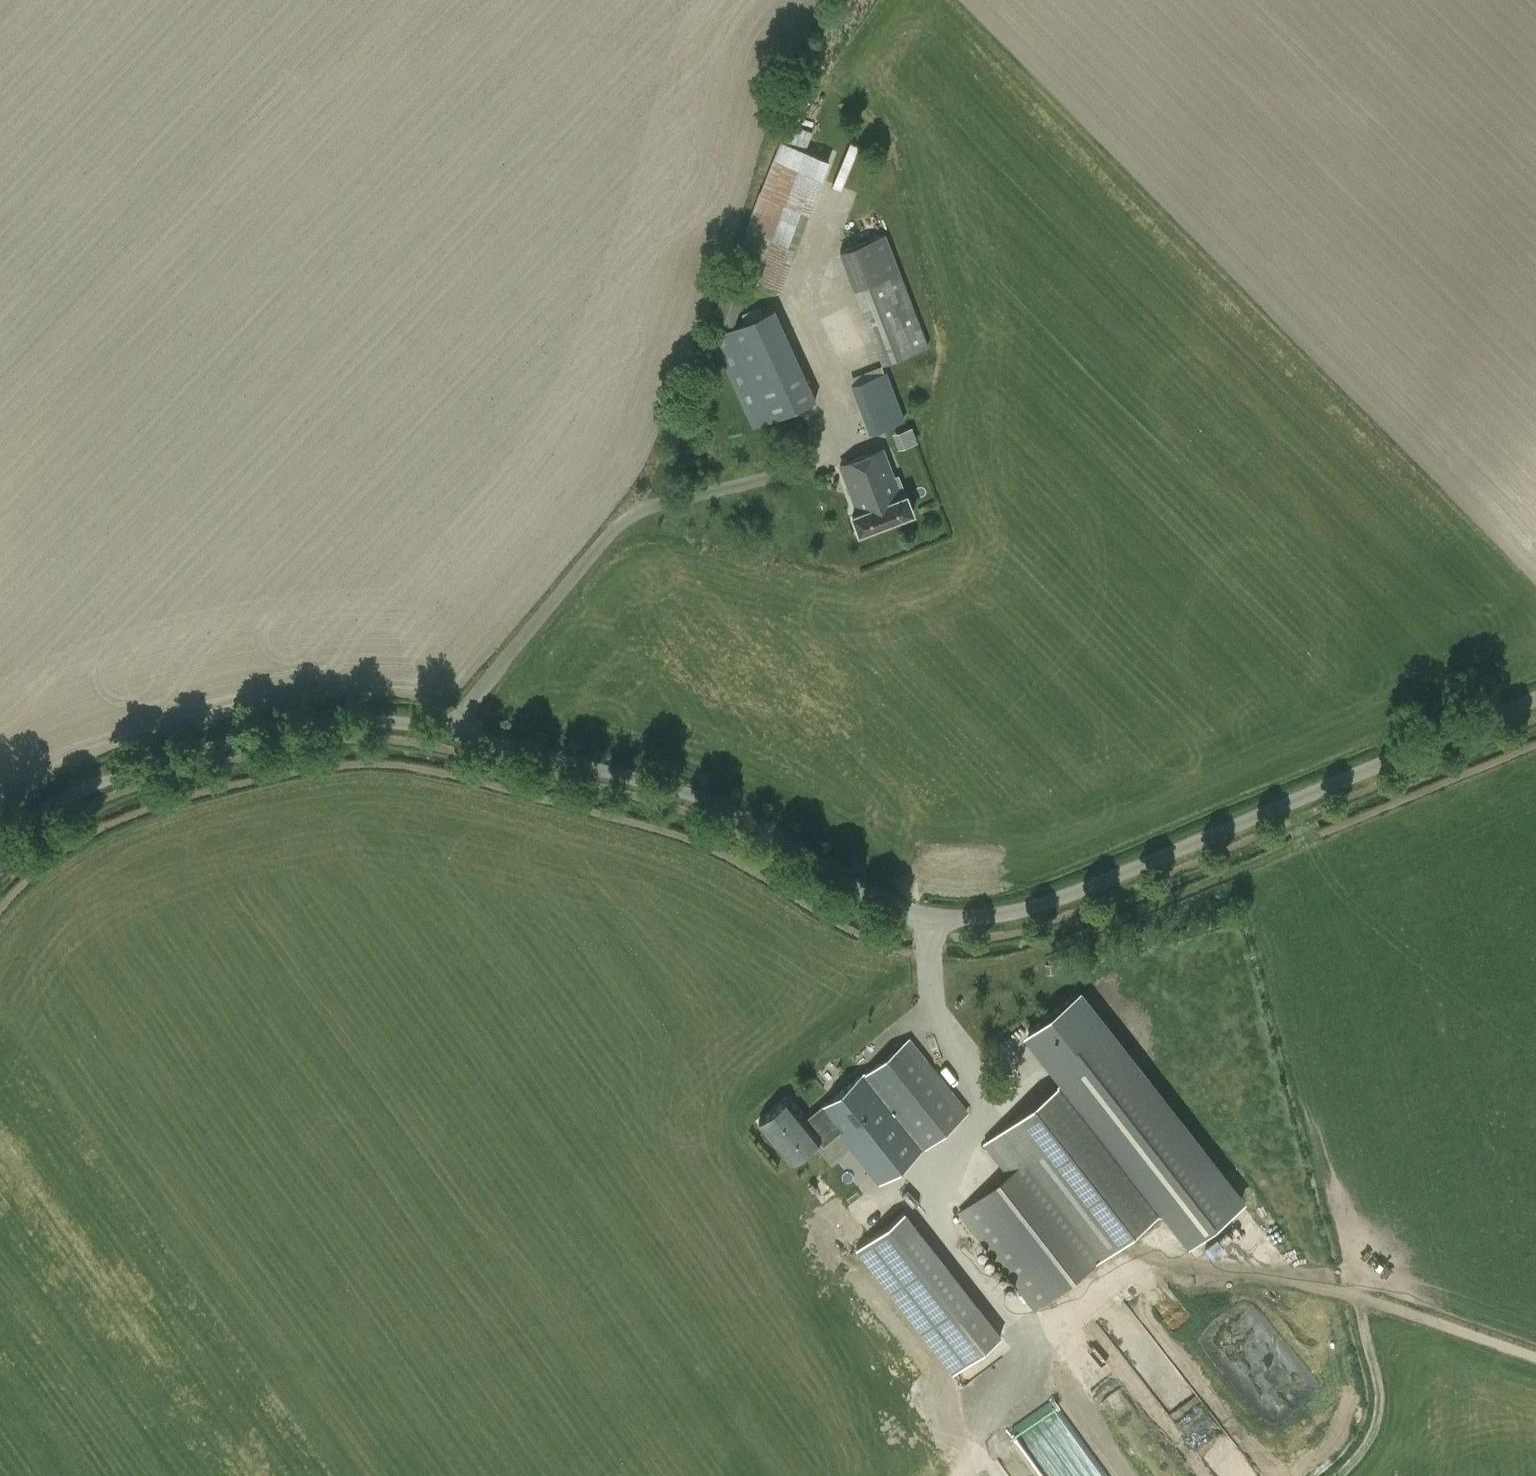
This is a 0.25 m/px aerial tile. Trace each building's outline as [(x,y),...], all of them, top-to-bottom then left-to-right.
[(780,139),(713,317),(735,326),(753,279),(781,290),(832,159),(808,149),(815,131),(792,123),(785,140),(780,139)] [(928,345),(900,271),(886,234),(840,251),(855,288),(883,362),(928,345)] [(768,422),(816,400),(792,345),(776,308),(737,326),(726,331),(713,337),(717,345),(754,428),(768,422)] [(888,370),(850,384),(869,433),(906,419),(888,370)] [(896,447),(917,440),(912,425),(891,431),(896,447)] [(899,474),(892,477),(882,449),(841,464),(860,513),(853,516),(860,533),(912,512),(906,495),(900,497),(899,495),(906,493),(899,474)] [(1034,1310),(1166,1205),(1187,1234),(1223,1208),(1084,1021),(1045,1053),(1062,1079),(981,1142),(1009,1176),(958,1214),(1034,1310)] [(864,1070),(814,1111),(817,1114),(806,1123),(816,1135),(830,1124),(837,1134),(879,1185),(963,1117),(902,1043),(866,1073),(864,1070)] [(814,1111),(803,1120),(789,1101),(764,1121),(795,1160),(820,1141),(824,1145),(837,1134),(830,1124),(816,1135),(806,1123),(817,1114),(814,1111)] [(1003,1334),(980,1305),(905,1210),(854,1252),(930,1344),(953,1374),(1003,1334)] [(1023,1415),(1002,1429),(1013,1446),(1034,1432),(1023,1415)]
